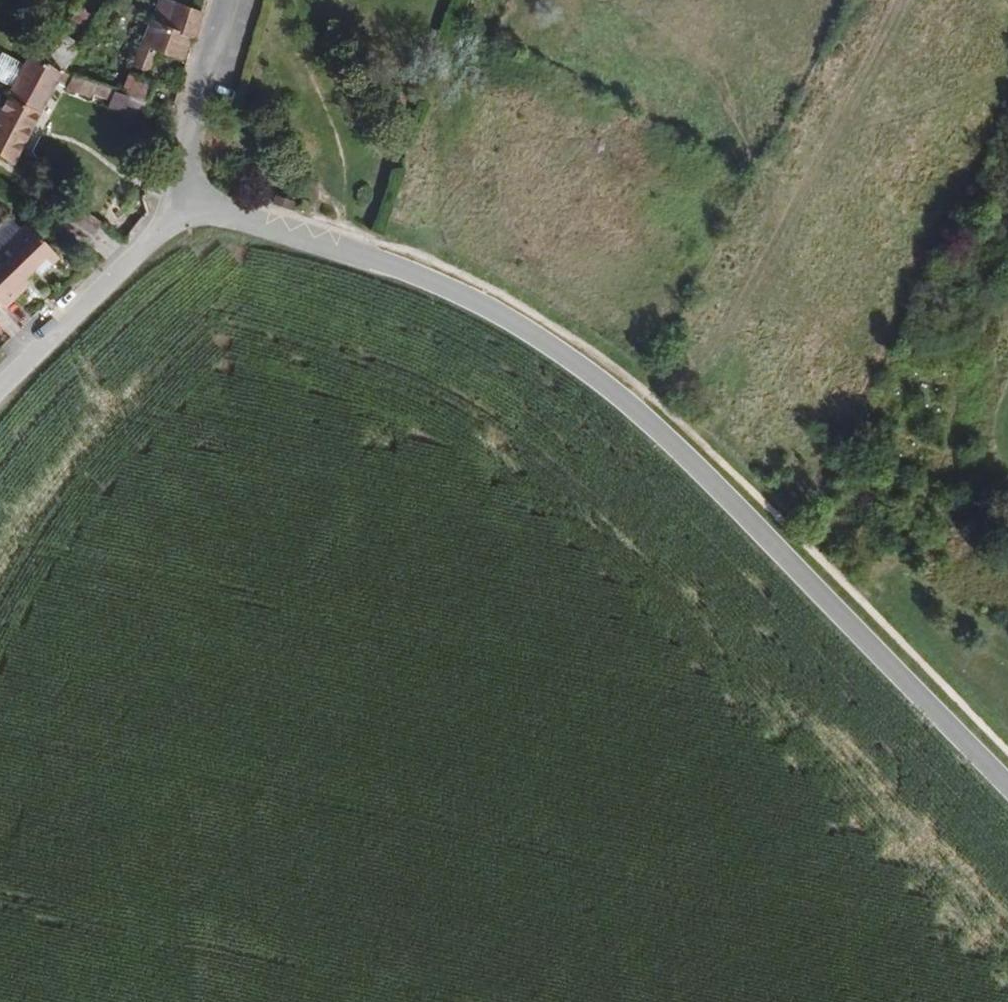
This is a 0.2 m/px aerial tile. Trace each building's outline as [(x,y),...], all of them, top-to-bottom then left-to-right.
[(182,31),(195,0),(142,0),(127,31),(145,40),(154,23),(182,31)] [(78,68),(85,63),(98,71),(96,81),(120,91),(132,74),(137,76),(148,57),(123,44),(114,65),(53,38),(16,18),(0,41),(0,124),(49,46),(60,61),(78,68)] [(7,257),(4,250),(15,240),(22,244),(36,223),(6,198),(0,205),(0,266),(7,257)]
